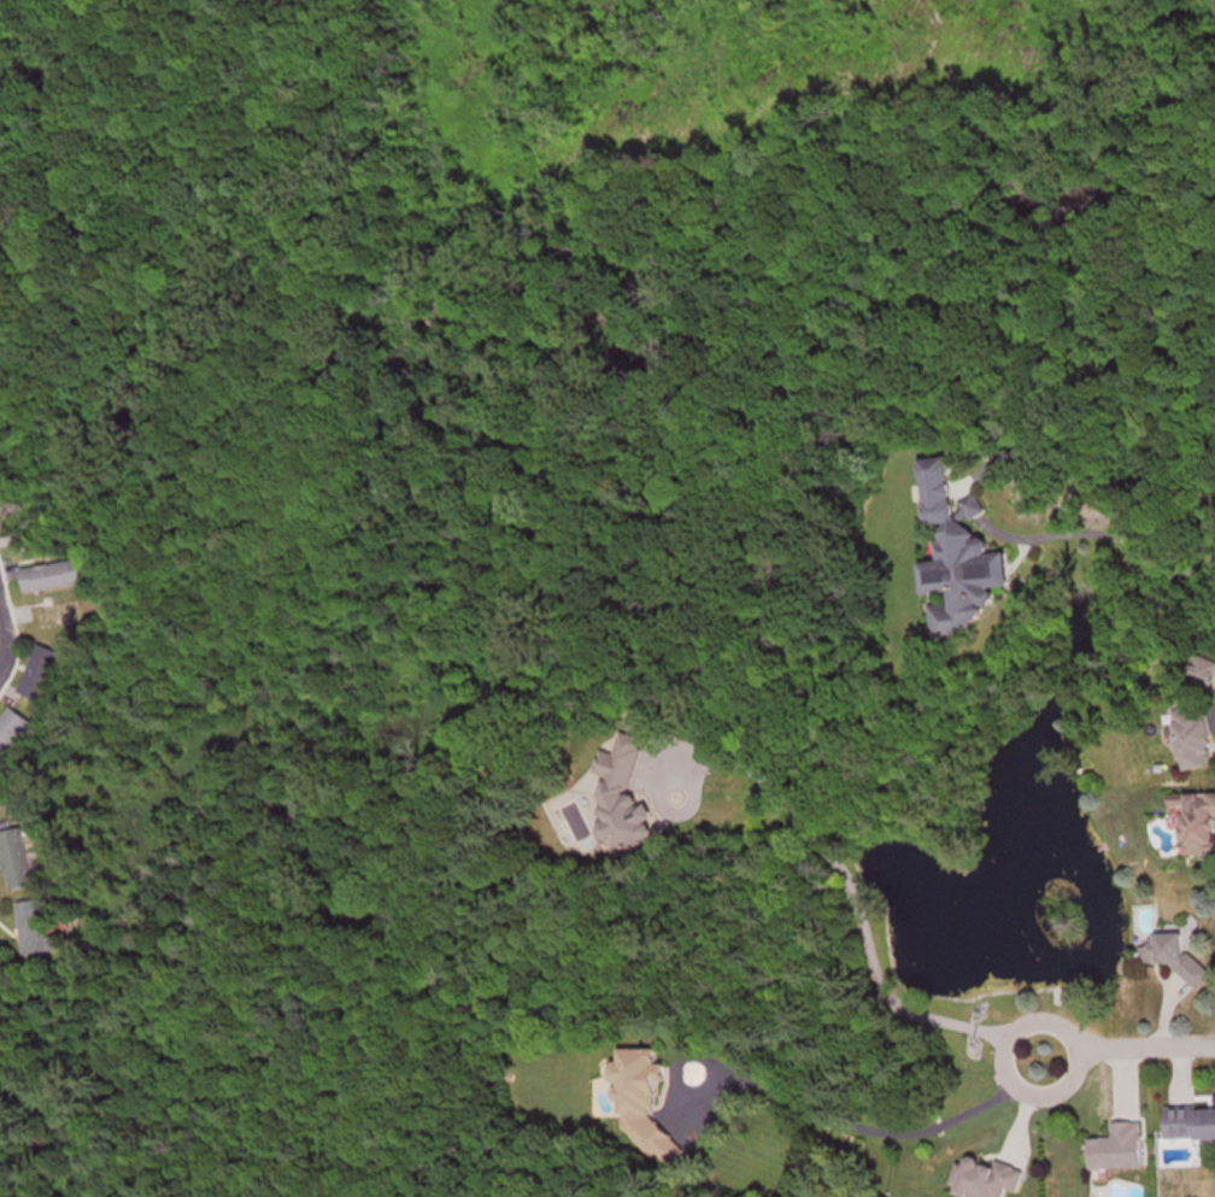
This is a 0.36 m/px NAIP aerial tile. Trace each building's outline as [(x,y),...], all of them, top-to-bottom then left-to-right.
[(944,564),(927,565),(929,597),(954,596),(955,606),(934,607),(936,643),(972,641),(999,594),(999,590),(1015,590),(1013,555),(993,556),(992,542),(973,530),(978,520),(986,520),(985,500),(959,501),(957,500),(955,459),(925,461),(927,488),(914,489),(916,505),(930,504),(932,529),(942,528),(944,564)] [(87,586),(83,562),(24,572),(28,596),(87,586)] [(1214,769),(1214,714),(1208,664),(1190,667),(1196,711),(1178,713),(1186,773),(1214,769)] [(12,710),(0,727),(0,770),(33,724),(12,710)] [(647,741),(624,735),(618,759),(603,761),(600,773),(600,779),(607,780),(604,793),(606,809),(603,823),(603,829),(603,830),(605,842),(622,847),(623,853),(635,851),(643,854),(659,852),(655,821),(656,815),(655,806),(643,808),(641,798),(633,795),(647,741)] [(1173,808),(1188,808),(1188,859),(1214,859),(1214,796),(1173,796),(1173,808)] [(0,836),(0,837),(14,894),(38,889),(24,831),(0,836)] [(19,906),(25,959),(50,956),(44,903),(19,906)] [(637,1170),(676,1163),(667,1111),(670,1110),(660,1049),(618,1056),(637,1170)] [(1171,1111),(1171,1142),(1214,1142),(1214,1111),(1171,1111)] [(1094,1173),(1146,1172),(1146,1125),(1115,1125),(1116,1142),(1093,1142),(1094,1173)] [(974,1159),(971,1171),(964,1170),(957,1196),(1010,1196),(1010,1194),(1023,1196),(1029,1172),(974,1159)]
